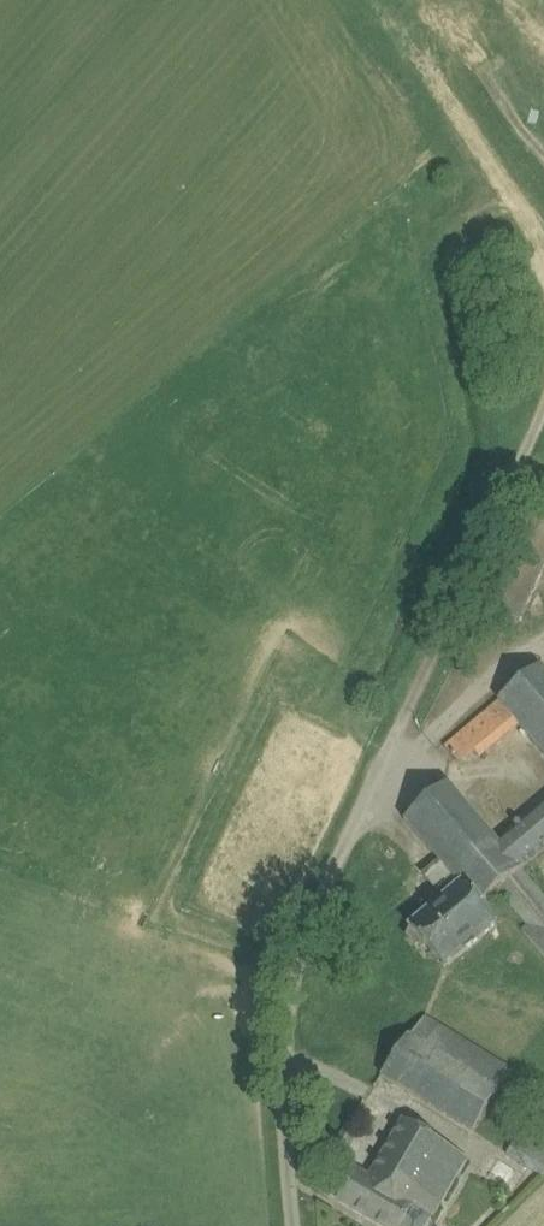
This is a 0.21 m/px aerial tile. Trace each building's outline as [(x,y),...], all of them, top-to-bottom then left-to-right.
[(540,666),(445,746),(457,760),(463,762),(476,752),(479,756),(498,741),(519,722),(543,751),(543,671),(540,666)] [(498,891),(528,927),(523,931),(543,956),(543,894),(523,869),(543,851),(543,805),(500,843),(448,783),(405,820),(441,862),(425,875),(435,888),(445,879),(449,884),(423,906),(429,912),(410,928),(412,930),(410,931),(408,937),(416,946),(422,945),(423,943),(445,969),(499,924),(482,904),(498,891)] [(382,1075),(383,1075),(471,1135),(496,1093),(409,1035),(382,1075)] [(404,1120),(370,1178),(357,1170),(339,1200),(384,1225),(401,1225),(415,1203),(434,1214),(468,1156),(404,1120)] [(521,1129),(506,1156),(543,1177),(543,1175),(543,1143),(521,1129)]
